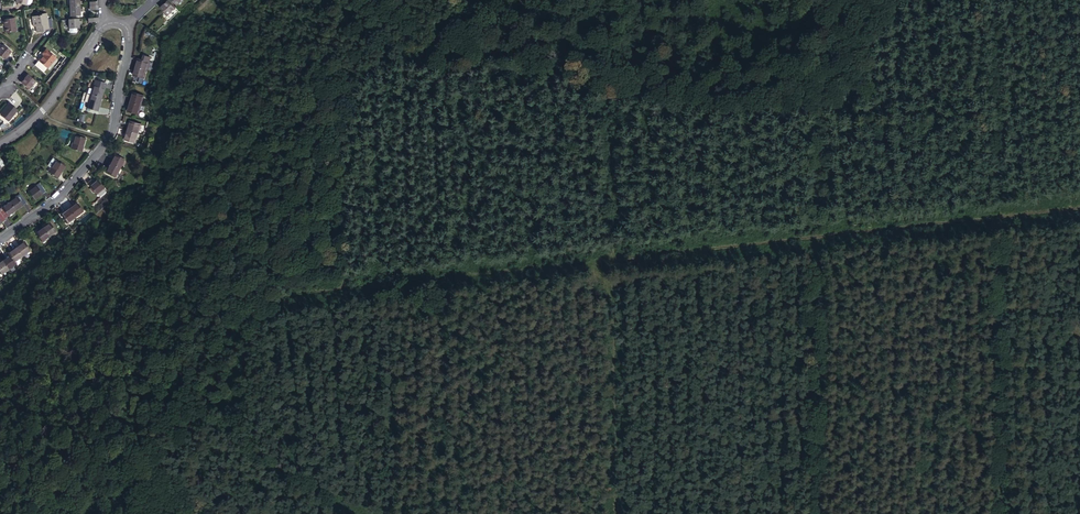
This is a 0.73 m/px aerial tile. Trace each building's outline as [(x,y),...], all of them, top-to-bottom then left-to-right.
[(168,0),(163,5),(160,8),(167,15),(175,8),(168,0)] [(80,6),(70,7),(71,15),(81,15),(80,11),(83,11),(83,8),(80,9),(80,6)] [(49,19),(48,13),(43,13),(43,14),(33,16),(35,26),(37,26),(38,32),(46,31),(46,29),(50,28),(49,19)] [(17,32),(16,18),(4,19),(6,33),(17,32)] [(79,21),(79,18),(69,19),(70,28),(77,28),(79,28),(79,23),(82,23),(82,20),(79,21)] [(12,51),(4,44),(0,49),(0,55),(5,59),(7,57),(9,59),(11,56),(9,55),(12,51)] [(46,74),(58,59),(48,50),(44,54),(43,55),(45,56),(43,59),(37,66),(46,74)] [(138,58),(136,67),(146,70),(147,69),(149,62),(150,57),(144,55),(143,60),(138,58)] [(6,64),(12,69),(15,66),(9,61),(6,64)] [(146,70),(136,67),(133,75),(144,78),(146,70)] [(36,81),(29,74),(26,77),(22,82),(29,89),(36,81)] [(94,84),(91,94),(102,97),(105,88),(94,84)] [(133,92),(130,102),(141,105),(144,96),(133,92)] [(102,97),(91,94),(87,107),(98,111),(102,97)] [(141,105),(130,102),(127,111),(138,115),(141,105)] [(9,103),(0,114),(8,120),(17,109),(9,103)] [(131,121),(128,130),(139,134),(142,125),(131,121)] [(139,134),(128,130),(125,140),(135,144),(139,134)] [(82,151),(86,138),(75,135),(71,148),(82,151)] [(115,154),(111,163),(120,168),(125,159),(115,154)] [(51,168),(56,160),(53,158),(48,166),(51,168)] [(58,178),(66,166),(56,160),(51,168),(49,172),(58,178)] [(120,168),(111,163),(106,172),(116,177),(120,168)] [(105,188),(97,180),(90,186),(90,187),(96,193),(97,194),(105,188)] [(40,182),(36,185),(43,194),(46,191),(40,182)] [(43,194),(36,185),(28,191),(35,200),(43,194)] [(20,194),(17,196),(23,205),(26,203),(20,194)] [(17,196),(10,201),(16,210),(23,205),(17,196)] [(1049,208),(1060,208),(1060,199),(1049,199),(1049,208)] [(16,210),(10,201),(2,207),(8,216),(16,210)] [(69,208),(76,217),(84,211),(77,202),(69,208)] [(2,207),(0,208),(0,212),(5,218),(8,216),(2,207)] [(67,223),(76,217),(69,208),(61,214),(67,223)] [(43,227),(49,236),(56,231),(50,222),(43,227)] [(42,241),(49,236),(43,227),(36,232),(42,241)] [(16,247),(23,256),(30,250),(24,241),(16,247)] [(8,253),(9,255),(14,262),(23,256),(16,247),(8,253)] [(9,255),(2,260),(9,269),(16,264),(14,262),(9,255)] [(2,260),(0,262),(0,272),(2,274),(9,269),(2,260)]
